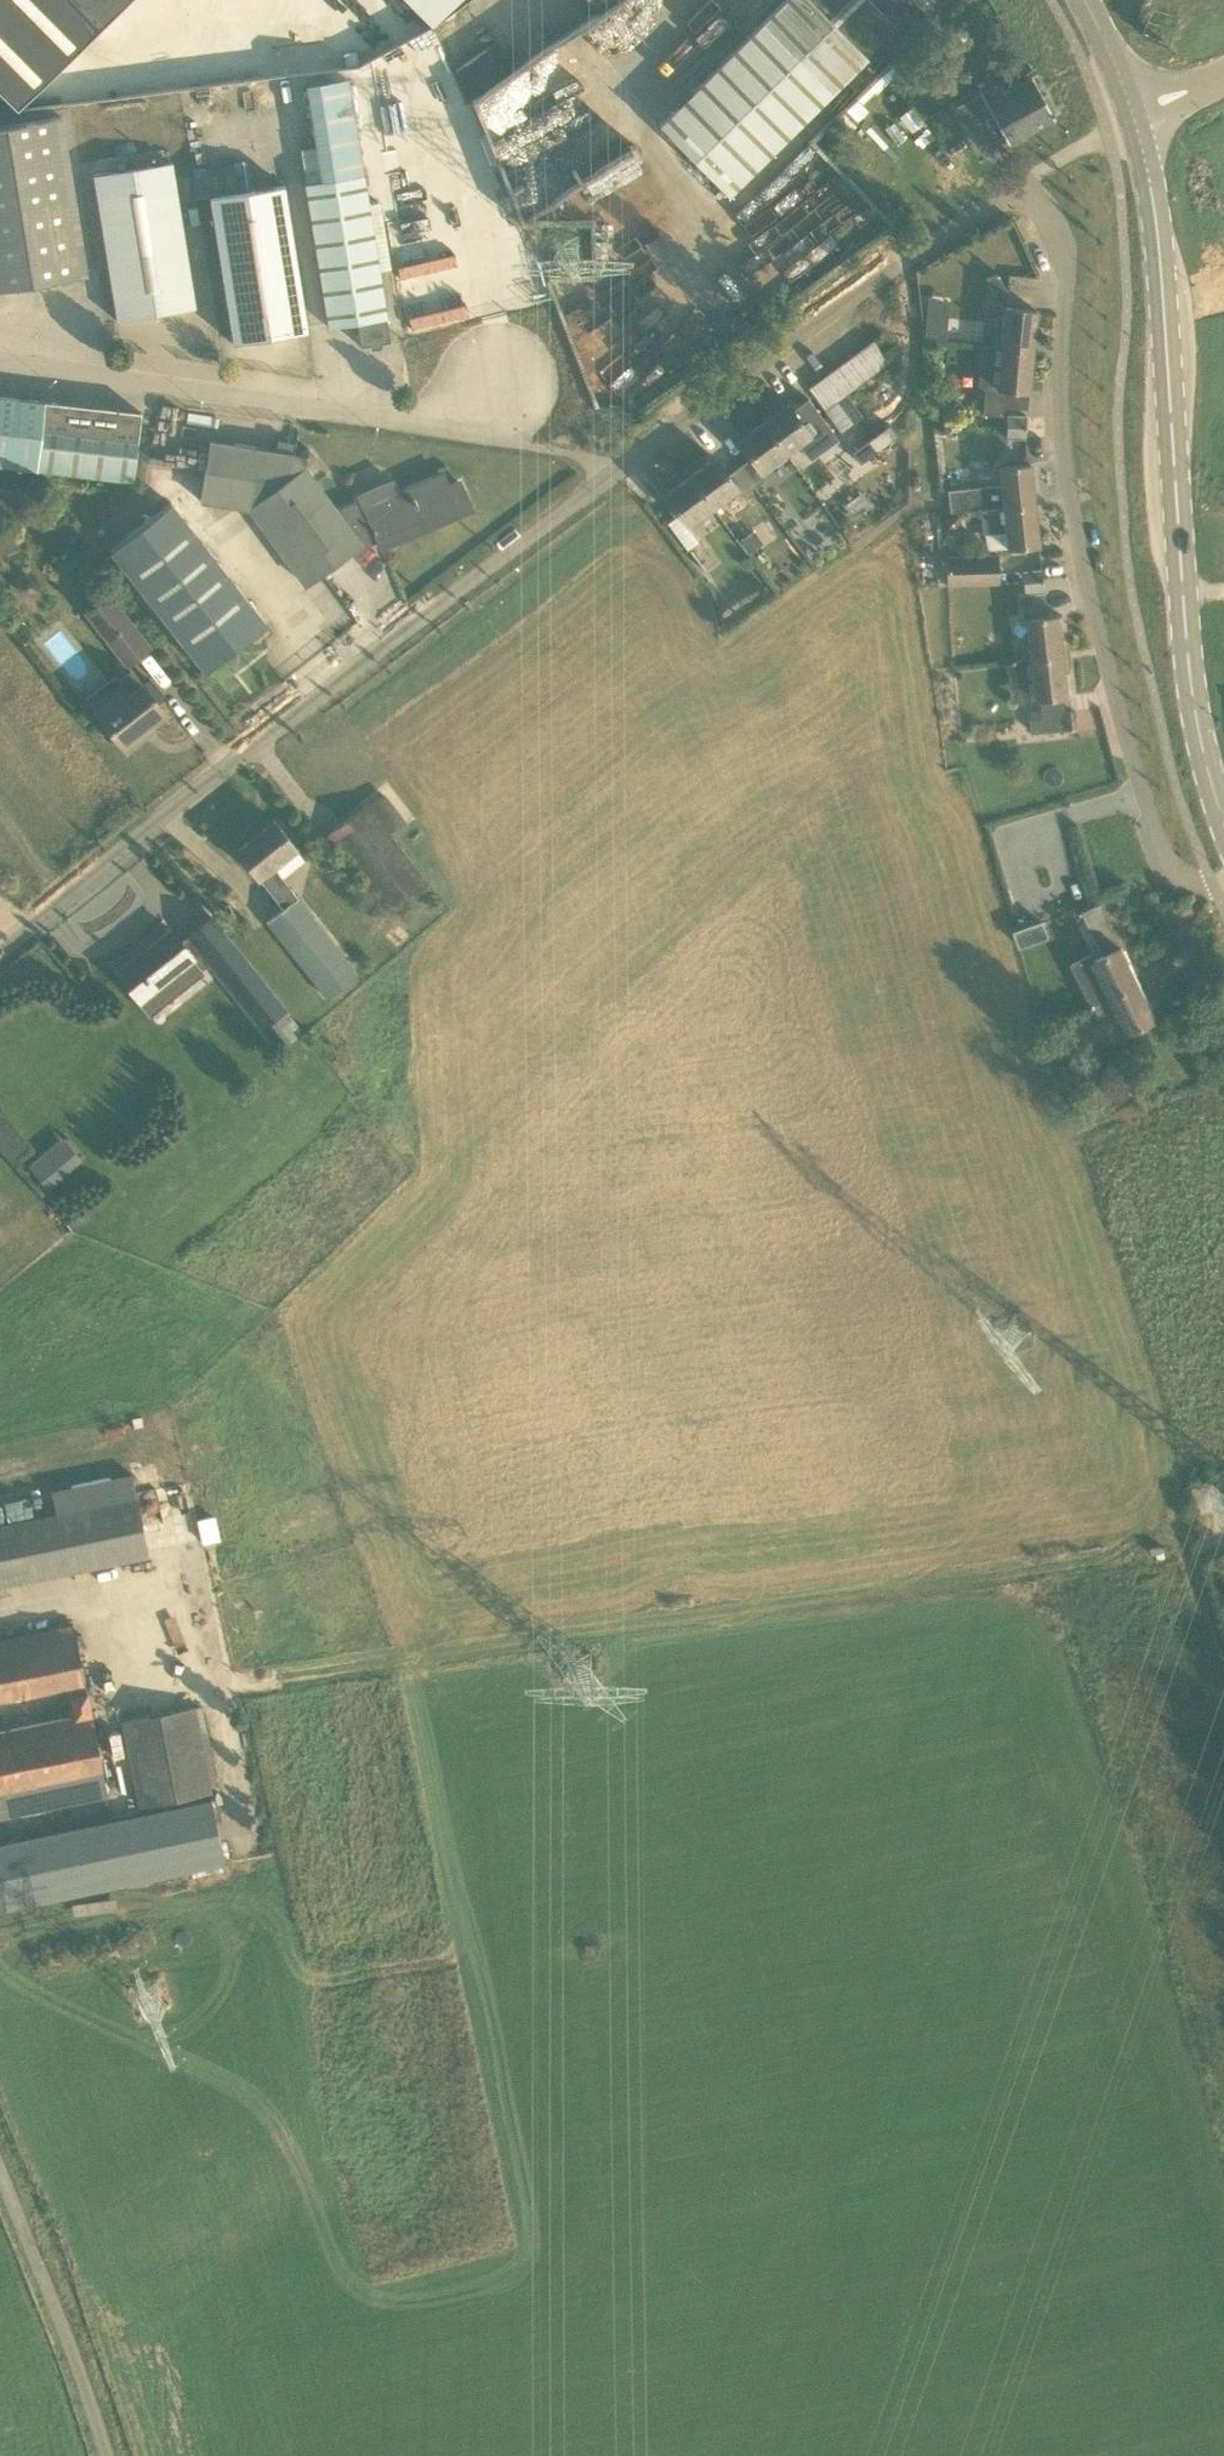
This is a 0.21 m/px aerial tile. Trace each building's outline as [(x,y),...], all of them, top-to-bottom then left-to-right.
[(20,112),(103,30),(73,0),(0,0),(0,92),(20,112)] [(103,30),(133,0),(73,0),(103,30)] [(447,0),(398,0),(423,25),(447,0)] [(597,11),(612,0),(589,0),(597,11)] [(729,194),(897,27),(870,0),(785,0),(659,125),(729,194)] [(471,92),(509,65),(493,41),(454,68),(471,92)] [(356,49),(343,51),(345,66),(358,65),(356,49)] [(362,346),(391,341),(364,173),(348,77),(307,84),(323,180),(306,183),(329,327),(358,322),(362,346)] [(1042,95),(1032,77),(1006,91),(1000,81),(956,106),(967,126),(984,116),(999,143),(1052,114),(1052,113),(1053,112),(1052,110),(1055,108),(1046,93),(1042,95)] [(912,105),(900,114),(912,129),(924,120),(912,105)] [(944,105),(931,113),(937,121),(949,113),(944,105)] [(32,285),(88,276),(62,118),(0,129),(0,290),(32,285)] [(117,320),(196,307),(173,163),(94,176),(117,320)] [(234,342),(308,330),(285,186),(211,198),(234,342)] [(996,294),(1006,289),(998,272),(987,277),(996,294)] [(1037,310),(1005,307),(1001,347),(1033,350),(1037,310)] [(926,316),(925,337),(945,338),(947,318),(926,316)] [(879,368),(890,361),(874,339),(863,347),(879,368)] [(868,376),(873,372),(879,368),(863,347),(852,355),(868,376)] [(1029,390),(1033,350),(1001,347),(997,386),(986,385),(983,413),(1003,415),(1005,388),(1029,390)] [(857,384),(868,376),(852,355),(841,363),(857,384)] [(845,392),(857,384),(841,363),(830,371),(845,392)] [(834,399),(845,392),(830,371),(820,379),(834,399)] [(823,407),(834,399),(820,379),(809,387),(823,407)] [(841,432),(863,415),(847,394),(825,410),(826,411),(841,432)] [(0,396),(0,465),(134,479),(141,412),(0,396)] [(788,403),(763,421),(786,453),(799,443),(811,459),(822,451),(834,443),(839,439),(866,419),(863,415),(841,432),(826,411),(821,414),(808,397),(792,408),(788,403)] [(1026,426),(1026,415),(1007,415),(1007,426),(1026,426)] [(754,486),(766,477),(761,471),(786,453),(763,421),(738,440),(750,457),(739,466),(754,486)] [(876,451),(898,435),(889,424),(868,439),(876,451)] [(1026,438),(1026,437),(1026,426),(1007,426),(1007,437),(1026,438)] [(860,463),(876,451),(868,439),(852,451),(860,463)] [(337,511),(296,455),(210,441),(201,502),(252,510),(307,585),(362,545),(428,517),(432,526),(472,508),(460,482),(448,487),(443,474),(398,494),(392,480),(355,496),(358,502),(337,511)] [(728,474),(715,457),(689,476),(712,507),(738,488),(742,495),(754,486),(739,466),(728,474)] [(1026,501),(1034,500),(1031,463),(999,466),(1001,484),(948,490),(950,512),(980,509),(1021,504),(1021,508),(1027,507),(1026,501)] [(688,525),(712,507),(689,476),(665,494),(688,525)] [(0,489),(0,521),(19,524),(23,492),(0,489)] [(1021,504),(980,509),(983,533),(1005,530),(1007,547),(1039,543),(1034,500),(1026,501),(1027,507),(1021,508),(1021,504)] [(268,625),(173,506),(109,557),(203,676),(268,625)] [(753,530),(739,539),(749,553),(762,543),(753,530)] [(703,569),(715,560),(700,540),(689,549),(703,569)] [(1000,584),(998,554),(946,555),(947,585),(1000,584)] [(1024,581),(1043,579),(1042,569),(1023,570),(1024,581)] [(1025,592),(1044,591),(1043,579),(1024,581),(1025,592)] [(128,664),(150,646),(112,593),(89,611),(128,664)] [(1058,659),(1057,652),(1066,651),(1062,614),(1030,618),(1034,657),(1052,656),(1052,659),(1058,659)] [(1071,694),(1066,651),(1057,652),(1058,659),(1052,659),(1052,656),(1034,657),(1015,660),(1018,682),(1037,680),(1039,698),(1071,694)] [(144,685),(143,683),(131,693),(124,683),(93,707),(101,717),(127,750),(145,736),(142,732),(166,713),(157,701),(164,696),(151,679),(144,685)] [(1063,729),(1075,728),(1072,709),(1061,710),(1063,729)] [(390,914),(430,883),(395,836),(408,826),(383,794),(329,835),(390,914)] [(282,908),(297,899),(274,868),(298,850),(275,820),(237,850),(282,908)] [(328,998),(358,973),(299,899),(268,924),(328,998)] [(1089,916),(1090,936),(1112,935),(1111,915),(1089,916)] [(117,972),(141,1003),(159,988),(168,1001),(204,972),(194,961),(196,960),(194,957),(206,948),(241,992),(244,989),(277,1031),(294,1017),(212,917),(181,941),(172,929),(117,972)] [(1044,921),(1015,931),(1020,947),(1049,937),(1044,921)] [(1063,970),(1053,939),(1025,947),(1035,979),(1063,970)] [(1094,1004),(1140,982),(1122,946),(1094,960),(1102,976),(1084,985),(1094,1004)] [(1158,1018),(1140,982),(1094,1004),(1104,1024),(1121,1016),(1129,1032),(1158,1018)] [(1143,1063),(1154,1058),(1145,1041),(1135,1045),(1143,1063)] [(12,1153),(25,1143),(0,1112),(0,1138),(12,1153)] [(71,1166),(69,1164),(77,1157),(63,1141),(55,1147),(53,1144),(28,1165),(47,1187),(71,1166)] [(1223,1508),(1223,1506),(1219,1482),(1192,1487),(1198,1513),(1223,1508)] [(149,1553),(137,1495),(0,1523),(0,1583),(149,1553)] [(67,1681),(70,1694),(88,1691),(85,1677),(82,1678),(71,1623),(0,1638),(0,1695),(67,1681)] [(140,1805),(211,1790),(195,1706),(123,1721),(140,1805)] [(92,1710),(74,1714),(0,1729),(0,1818),(109,1796),(95,1726),(92,1710)] [(225,1861),(212,1799),(0,1844),(0,1908),(225,1861)]
